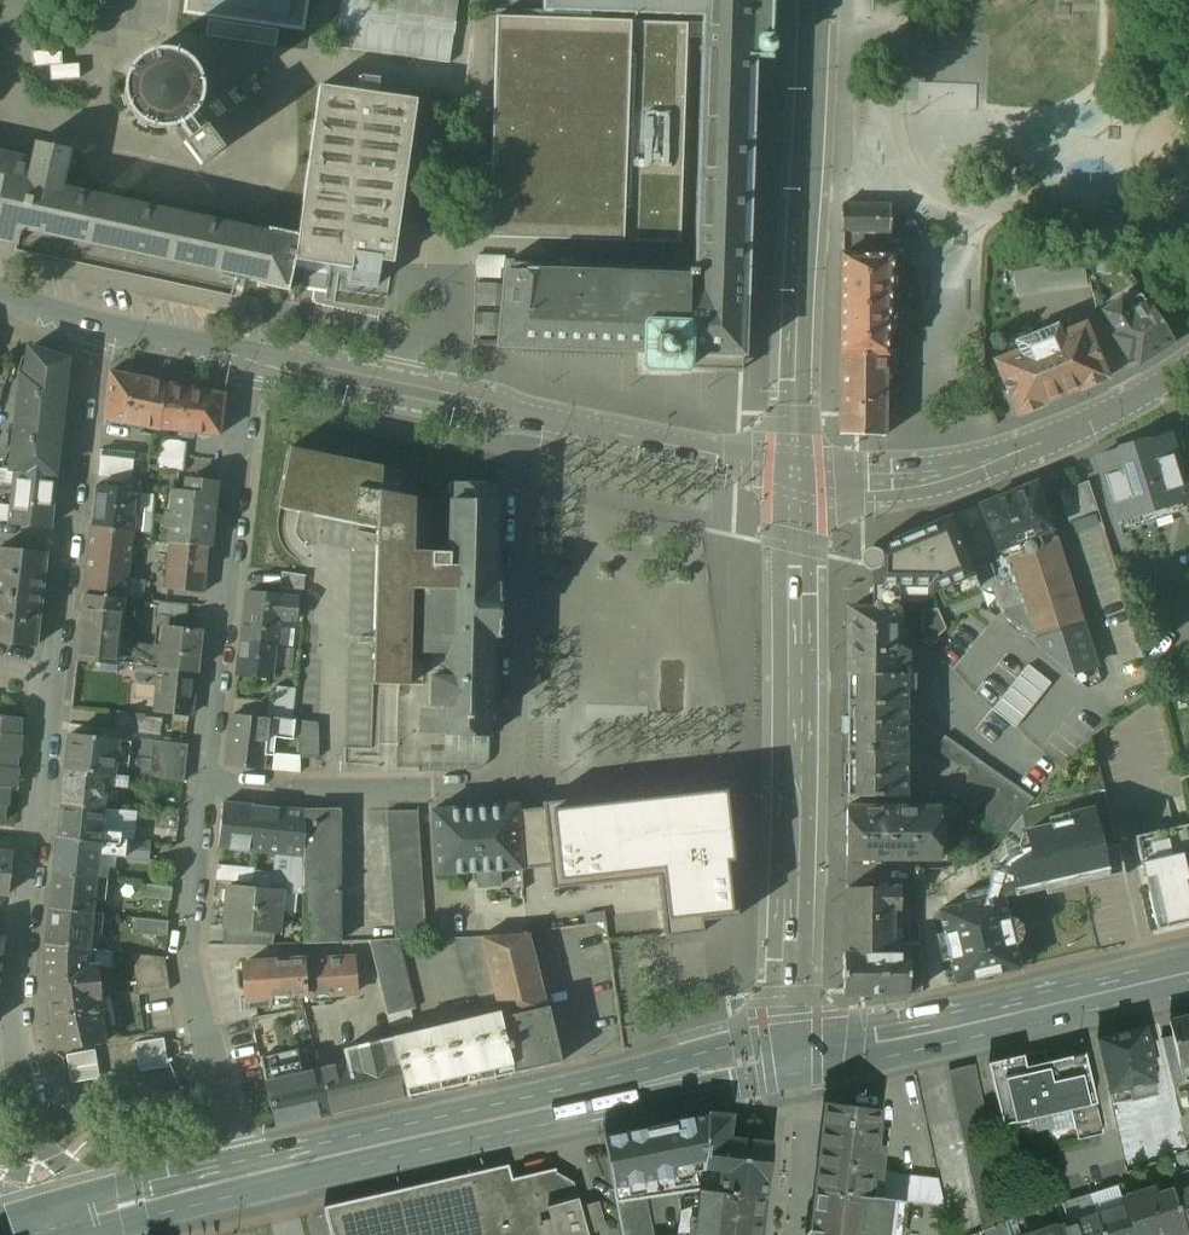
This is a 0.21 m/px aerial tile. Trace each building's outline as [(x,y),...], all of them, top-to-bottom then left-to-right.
[(183,12),(302,30),(306,0),(184,0),(183,12)] [(399,18),(462,20),(463,0),(400,0),(399,18)] [(504,262),(504,265),(496,346),(643,351),(642,368),(666,369),(686,370),(686,368),(741,370),(741,355),(744,355),(754,57),(770,57),(772,0),(543,0),(543,8),(703,13),(694,269),(504,262)] [(631,21),(498,16),(490,237),(624,241),(631,21)] [(688,23),(631,21),(624,241),(681,243),(688,23)] [(177,56),(167,53),(158,53),(158,50),(147,53),(148,56),(143,58),(138,63),(133,67),(130,65),(125,75),(128,76),(126,82),(125,89),(125,95),(122,96),(125,106),(128,105),(132,114),(139,120),(137,123),(147,129),(148,126),(153,127),(162,129),(167,128),(167,132),(178,129),(177,126),(181,124),(190,117),(192,114),(195,116),(200,107),(197,105),(199,99),(200,93),(200,86),(203,86),(200,75),(197,76),(194,70),(190,65),(186,61),(188,59),(178,53),(177,56)] [(359,92),(320,86),(299,234),(269,228),(268,232),(270,233),(262,281),(261,286),(289,291),(296,261),(351,269),(350,282),(378,286),(382,261),(394,263),(417,100),(378,94),(381,78),(362,76),(359,92)] [(207,125),(200,130),(190,117),(181,124),(191,138),(184,143),(201,166),(224,148),(207,125)] [(62,188),(70,150),(37,143),(33,159),(0,152),(0,197),(1,197),(0,201),(0,240),(18,244),(21,229),(262,281),(270,233),(268,232),(62,188)] [(877,204),(843,203),(842,231),(843,232),(876,232),(877,204)] [(891,204),(877,204),(876,232),(890,237),(891,204)] [(876,232),(843,232),(843,253),(893,255),(892,274),(904,275),(906,242),(890,237),(876,232)] [(62,274),(64,257),(35,253),(33,270),(62,274)] [(843,253),(841,253),(840,354),(886,355),(887,355),(887,349),(892,274),(893,255),(843,253)] [(1085,260),(1013,270),(1016,295),(1088,286),(1085,260)] [(1097,260),(1096,273),(1110,274),(1112,261),(1097,260)] [(114,282),(116,268),(82,263),(80,277),(114,282)] [(504,265),(477,264),(473,351),(496,353),(496,346),(504,265)] [(158,281),(156,302),(236,310),(238,289),(158,281)] [(1147,304),(1131,315),(1119,297),(1101,309),(1117,334),(1112,337),(1127,360),(1132,357),(1138,366),(1157,354),(1156,352),(1171,342),(1147,304)] [(1083,325),(1061,334),(1058,328),(1037,337),(1061,396),(1078,388),(1079,390),(1106,379),(1083,325)] [(1037,337),(1016,345),(1019,352),(994,363),(1016,416),(1043,405),(1042,403),(1061,396),(1037,337)] [(67,359),(30,348),(27,375),(21,375),(12,471),(15,471),(55,475),(67,359)] [(900,350),(887,349),(887,355),(886,355),(886,373),(898,373),(900,350)] [(886,355),(840,354),(840,433),(886,435),(886,373),(886,355)] [(166,383),(110,371),(104,418),(161,429),(162,424),(166,383)] [(223,395),(166,383),(162,424),(161,429),(220,435),(223,395)] [(1168,435),(1096,457),(1116,521),(1188,498),(1168,435)] [(187,440),(160,437),(158,453),(186,455),(187,440)] [(414,498),(382,492),(382,466),(290,447),(277,508),(377,529),(372,685),(409,686),(410,659),(410,658),(412,589),(424,589),(425,566),(449,566),(450,553),(413,551),(414,498)] [(134,475),(135,450),(101,448),(100,474),(134,475)] [(186,455),(158,453),(157,468),(184,471),(186,455)] [(55,475),(15,471),(13,493),(10,522),(50,527),(56,475),(55,475)] [(139,481),(109,477),(109,486),(97,485),(93,527),(133,531),(139,481)] [(215,483),(192,481),(191,493),(214,496),(215,483)] [(998,552),(1053,530),(1037,482),(979,505),(997,549),(998,552)] [(1089,482),(1060,493),(1069,520),(1097,510),(1089,482)] [(498,485),(452,483),(450,553),(449,566),(425,566),(424,589),(422,651),(447,652),(446,678),(431,677),(431,705),(445,705),(444,735),(491,736),(493,653),(499,653),(501,568),(496,568),(498,485)] [(0,491),(0,521),(10,522),(13,493),(0,491)] [(191,493),(175,492),(173,513),(167,512),(165,529),(172,529),(170,542),(209,546),(214,496),(191,493)] [(997,549),(979,505),(950,517),(968,560),(997,549)] [(968,560),(950,517),(872,548),(868,548),(865,550),(863,552),(861,554),(860,556),(860,560),(861,563),(863,567),(865,569),(868,570),(870,570),(873,570),(872,608),(896,607),(897,586),(927,586),(930,593),(971,575),(977,588),(979,587),(968,560)] [(151,525),(140,524),(139,532),(150,533),(151,525)] [(133,531),(93,527),(85,594),(125,599),(133,531)] [(1083,627),(1053,530),(998,552),(997,549),(968,560),(979,587),(980,590),(994,584),(1002,612),(1003,614),(1002,615),(1070,673),(1071,672),(1092,666),(1081,628),(1083,627)] [(209,546),(170,542),(165,588),(204,592),(209,546)] [(0,548),(0,642),(36,646),(46,553),(0,548)] [(306,576),(283,573),(281,590),(305,592),(306,576)] [(283,596),(247,592),(241,641),(276,646),(278,646),(281,619),(283,596)] [(125,599),(85,594),(78,660),(117,665),(120,644),(125,599)] [(299,597),(283,596),(281,619),(297,620),(299,597)] [(922,610),(930,635),(946,631),(938,606),(922,610)] [(872,608),(848,609),(848,690),(851,690),(851,702),(907,703),(907,689),(905,689),(905,673),(907,673),(906,672),(905,672),(906,629),(896,628),(897,609),(872,608)] [(200,631),(165,628),(163,649),(165,649),(165,654),(180,656),(179,671),(195,673),(200,631)] [(276,646),(241,641),(238,672),(273,676),(276,646)] [(163,649),(120,644),(117,665),(161,669),(163,669),(165,654),(165,649),(163,649)] [(180,656),(165,654),(163,669),(179,671),(180,656)] [(161,669),(137,667),(135,683),(160,686),(161,669)] [(1025,667),(997,701),(1026,725),(1054,691),(1025,667)] [(163,669),(161,669),(160,686),(157,711),(191,715),(195,673),(179,671),(163,669)] [(294,704),(267,701),(266,716),(268,717),(293,719),(294,704)] [(907,703),(851,702),(851,794),(847,794),(847,796),(906,797),(907,703)] [(145,715),(117,712),(115,731),(162,736),(163,719),(145,717),(145,715)] [(268,719),(233,715),(228,765),(263,768),(266,734),(268,719)] [(5,820),(6,807),(8,807),(10,787),(17,788),(19,769),(17,768),(19,756),(21,756),(23,734),(21,734),(23,718),(1,716),(0,718),(0,820),(5,820)] [(293,719),(268,717),(268,719),(266,734),(297,738),(299,720),(293,719)] [(118,741),(70,736),(66,771),(109,776),(114,776),(116,764),(118,741)] [(994,770),(945,736),(934,751),(955,765),(968,768),(964,784),(999,792),(976,818),(1004,836),(1034,799),(994,770)] [(153,741),(137,739),(134,759),(137,759),(137,758),(151,759),(153,741)] [(131,742),(118,741),(116,764),(129,765),(131,742)] [(188,744),(153,741),(151,759),(137,758),(137,759),(135,775),(184,779),(188,744)] [(109,776),(66,771),(62,805),(105,809),(107,787),(109,776)] [(114,776),(109,776),(107,787),(120,788),(120,792),(126,793),(127,778),(114,776)] [(735,785),(545,804),(546,809),(551,864),(553,885),(659,875),(665,933),(704,930),(703,919),(737,916),(732,864),(742,863),(735,785)] [(305,811),(224,803),(219,847),(277,852),(277,854),(305,856),(305,811)] [(105,809),(62,805),(59,840),(101,844),(103,831),(105,809)] [(519,805),(434,810),(439,875),(479,872),(480,889),(500,888),(499,871),(523,869),(523,865),(519,811),(519,805)] [(940,807),(848,806),(848,859),(939,859),(940,807)] [(1094,807),(1049,818),(1050,824),(1030,829),(1031,832),(1026,833),(1029,847),(1019,850),(1011,853),(1007,856),(1004,858),(998,866),(995,867),(994,871),(992,870),(988,882),(990,882),(988,886),(963,892),(966,903),(1002,895),(1003,898),(1015,896),(1015,897),(1064,885),(1065,890),(1126,876),(1119,845),(1103,849),(1094,807)] [(523,865),(551,864),(546,809),(519,811),(523,865)] [(419,810),(390,810),(398,938),(428,937),(419,810)] [(340,811),(305,811),(305,893),(305,943),(340,941),(340,811)] [(1135,837),(1157,930),(1188,923),(1188,825),(1135,837)] [(121,833),(103,831),(101,844),(120,846),(121,840),(121,833)] [(101,844),(59,840),(55,874),(98,879),(100,855),(101,844)] [(120,846),(101,844),(100,855),(126,858),(128,841),(121,840),(120,846)] [(152,843),(128,841),(126,858),(150,860),(152,843)] [(9,894),(13,854),(0,853),(0,893),(9,894)] [(305,856),(277,854),(274,890),(282,891),(305,893),(305,856)] [(98,879),(55,874),(51,908),(94,913),(96,898),(98,879)] [(108,880),(98,879),(96,898),(107,899),(108,880)] [(172,888),(147,885),(145,910),(170,913),(172,888)] [(274,890),(229,886),(224,927),(278,932),(282,891),(274,890)] [(895,888),(848,888),(849,953),(894,952),(894,910),(901,910),(901,889),(895,889),(895,888)] [(966,903),(938,910),(943,933),(936,934),(943,963),(950,961),(955,984),(976,978),(976,980),(984,981),(993,979),(999,975),(999,973),(1020,968),(1015,946),(1022,941),(1023,934),(1021,925),(1015,919),(1008,917),(1003,898),(1002,895),(966,903)] [(94,913),(51,908),(47,945),(90,949),(92,932),(94,913)] [(104,914),(94,913),(92,932),(102,933),(104,914)] [(168,921),(135,918),(134,933),(167,936),(168,921)] [(576,926),(529,934),(535,961),(581,951),(576,926)] [(535,961),(529,934),(483,938),(495,988),(500,1010),(515,1072),(562,1061),(549,1006),(545,1007),(535,961)] [(398,938),(369,941),(388,1016),(414,1009),(398,938)] [(483,938),(455,939),(467,995),(495,988),(483,938)] [(90,949),(47,945),(46,955),(48,991),(50,1007),(58,1049),(108,1041),(99,999),(102,999),(99,966),(96,966),(97,950),(90,949)] [(849,953),(845,953),(844,996),(909,995),(909,952),(894,952),(849,953)] [(165,957),(133,954),(139,995),(170,990),(165,957)] [(355,958),(304,962),(307,994),(307,997),(358,993),(355,958)] [(304,959),(244,964),(246,999),(249,999),(250,1003),(307,994),(304,962),(304,959)] [(500,1010),(447,1024),(461,1084),(515,1072),(500,1010)] [(1170,1022),(1173,1037),(1162,1040),(1173,1085),(1188,1081),(1188,1018),(1170,1022)] [(447,1024),(393,1037),(407,1096),(461,1084),(447,1024)] [(1145,1028),(1099,1039),(1108,1075),(1153,1065),(1145,1028)] [(393,1037),(343,1049),(346,1061),(318,1068),(329,1114),(329,1115),(408,1097),(407,1096),(393,1037)] [(296,1051),(261,1059),(277,1126),(329,1114),(318,1068),(301,1072),(296,1051)] [(1085,1055),(1026,1068),(1024,1056),(989,1064),(1003,1126),(1071,1110),(1097,1104),(1096,1103),(1085,1055)] [(1153,1065),(1108,1075),(1112,1091),(1157,1081),(1153,1065)] [(1008,1221),(975,1066),(950,1071),(984,1232),(1006,1222),(1008,1221)] [(1111,1099),(1096,1103),(1097,1104),(1104,1135),(1119,1131),(1111,1099)] [(1097,1104),(1071,1110),(1078,1141),(1104,1135),(1097,1104)] [(882,1112),(826,1105),(822,1131),(823,1132),(816,1190),(872,1197),(874,1178),(881,1178),(882,1170),(884,1149),(876,1148),(882,1112)] [(677,1125),(678,1163),(705,1157),(709,1114),(676,1121),(677,1125)] [(760,1143),(730,1139),(732,1116),(709,1114),(705,1157),(704,1166),(708,1191),(765,1197),(771,1157),(769,1157),(760,1145),(760,1143)] [(1181,1118),(1168,1121),(1176,1155),(1188,1151),(1181,1118)] [(678,1163),(677,1125),(647,1131),(646,1128),(604,1136),(614,1187),(677,1175),(678,1163)] [(572,1183),(556,1173),(555,1169),(511,1179),(508,1166),(351,1201),(352,1206),(329,1211),(328,1206),(325,1207),(332,1234),(584,1234),(572,1183)] [(898,1174),(882,1170),(881,1178),(874,1178),(872,1197),(894,1199),(897,1175),(898,1175),(898,1174)] [(898,1175),(897,1175),(894,1199),(906,1201),(944,1205),(938,1180),(898,1175)] [(1174,1190),(1188,1230),(1188,1229),(1188,1185),(1174,1190)] [(815,1190),(809,1234),(902,1234),(906,1201),(894,1199),(872,1197),(816,1190),(815,1190)] [(1126,1206),(1137,1234),(1172,1234),(1188,1230),(1174,1190),(1126,1206)] [(701,1191),(699,1208),(695,1208),(692,1234),(761,1234),(765,1197),(708,1191),(701,1191)] [(1089,1196),(1063,1204),(1070,1224),(1096,1216),(1089,1196)] [(1098,1215),(1104,1234),(1137,1234),(1126,1206),(1098,1215)] [(1058,1228),(1061,1234),(1104,1234),(1098,1215),(1096,1216),(1070,1224),(1058,1228)] [(1006,1222),(1011,1234),(1029,1234),(1022,1217),(1008,1221),(1006,1222)] [(984,1232),(986,1234),(1011,1234),(1006,1222),(984,1232)]
